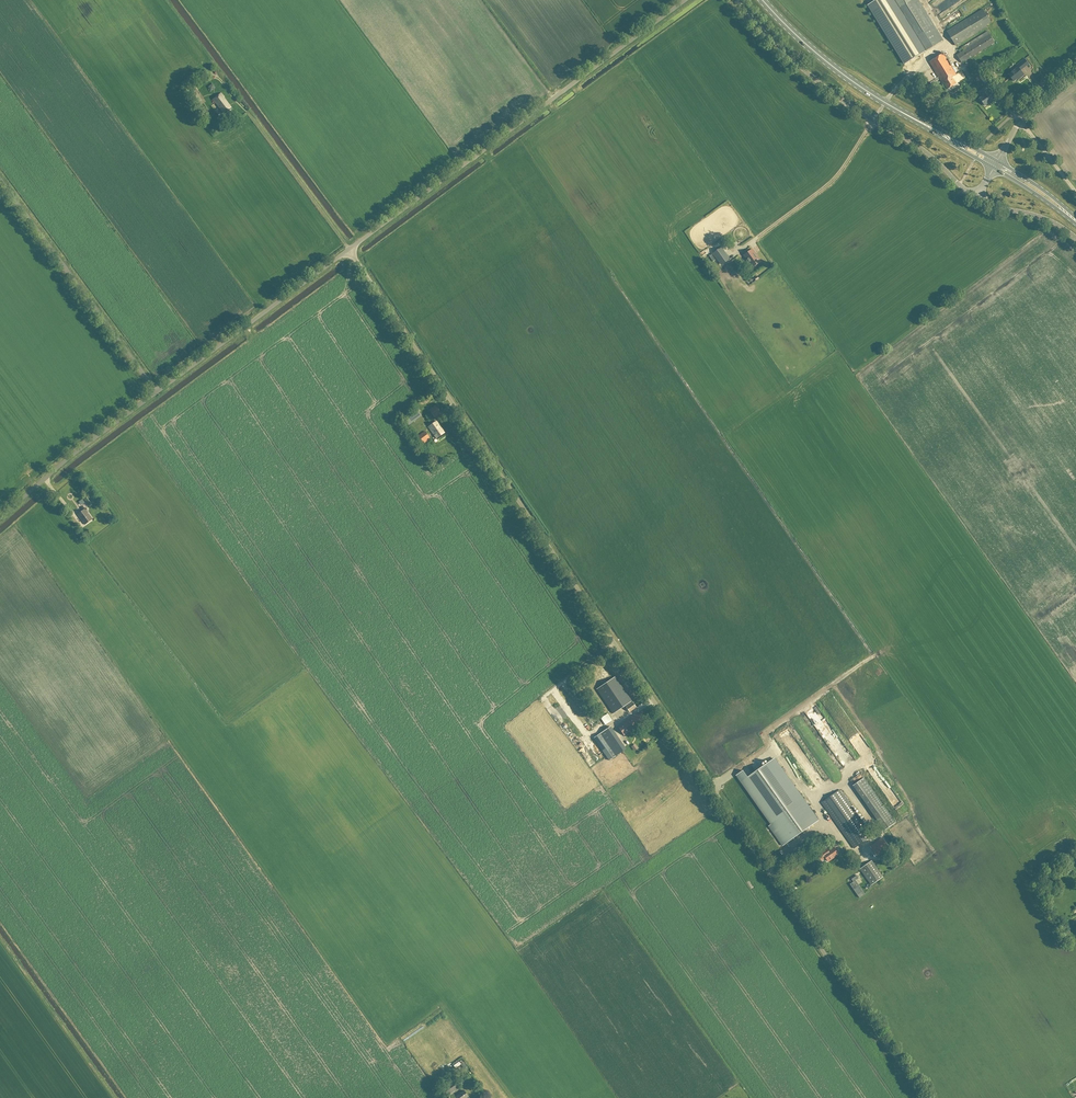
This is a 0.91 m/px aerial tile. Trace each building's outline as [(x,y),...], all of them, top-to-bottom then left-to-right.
[(923,53),(943,41),(918,0),(877,0),(868,6),(905,64),(923,53)] [(983,9),(978,13),(947,32),(955,46),(987,27),(986,26),(991,23),(983,9)] [(962,63),(995,44),(987,32),(961,48),(963,51),(956,55),(962,63)] [(952,78),(956,75),(943,54),(929,62),(942,83),(943,83),(947,90),(956,85),(952,78)] [(1020,71),(1029,65),(1025,60),(1017,66),(1018,68),(1008,75),(1014,82),(1019,78),(1020,79),(1024,75),(1020,71)] [(988,73),(994,81),(998,78),(991,70),(988,73)] [(979,93),(983,97),(980,99),(985,106),(994,99),(990,93),(994,89),(990,84),(979,93)] [(192,88),(187,91),(196,104),(201,101),(192,88)] [(228,119),(235,114),(231,109),(232,109),(223,98),(223,97),(221,94),(212,100),(215,104),(216,103),(224,115),(225,114),(228,119)] [(721,248),(713,254),(721,264),(729,258),(721,248)] [(761,262),(752,250),(744,255),(747,259),(746,260),(749,264),(750,263),(753,268),(761,262)] [(435,418),(441,413),(435,405),(429,411),(435,418)] [(412,412),(403,419),(409,426),(421,417),(416,410),(412,412)] [(436,439),(444,433),(436,421),(428,427),(436,439)] [(425,432),(418,437),(423,443),(429,439),(425,432)] [(88,507),(93,503),(88,496),(83,500),(88,507)] [(85,525),(92,520),(85,509),(77,514),(85,525)] [(629,712),(636,708),(615,677),(597,689),(613,714),(624,706),(629,712)] [(624,736),(635,728),(645,721),(638,712),(618,727),(624,736)] [(605,725),(612,721),(607,714),(601,719),(605,725)] [(603,732),(593,738),(609,761),(626,749),(616,735),(608,740),(603,732)] [(769,827),(782,846),(818,821),(774,759),(748,778),(743,771),(737,776),(772,825),(769,827)] [(895,823),(873,791),(864,778),(853,785),(884,831),(895,823)] [(870,833),(840,790),(822,803),(854,849),(876,833),(873,830),(870,833)] [(880,840),(868,848),(871,851),(873,853),(873,854),(875,857),(883,851),(887,848),(881,839),(880,840)] [(815,856),(820,862),(826,858),(828,862),(838,855),(834,848),(829,851),(826,849),(815,856)] [(883,877),(872,861),(860,869),(871,885),(883,877)] [(447,1097),(457,1089),(452,1082),(442,1090),(447,1097)]
